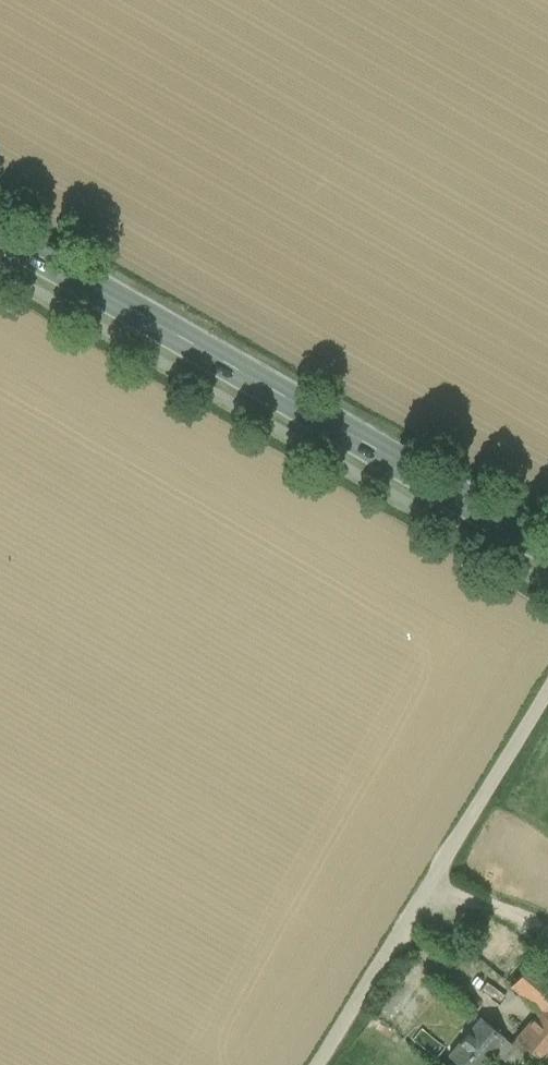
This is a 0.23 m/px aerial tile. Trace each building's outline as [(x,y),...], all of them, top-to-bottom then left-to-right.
[(547,1000),(547,983),(529,967),(506,994),(533,1017),(547,1000)] [(505,1036),(489,1055),(501,1064),(517,1064),(522,1060),(528,1064),(538,1064),(547,1053),(547,1000),(533,1017),(512,1042),(505,1036)] [(451,1054),(463,1064),(480,1064),(489,1055),(505,1036),(483,1017),(451,1054)]
